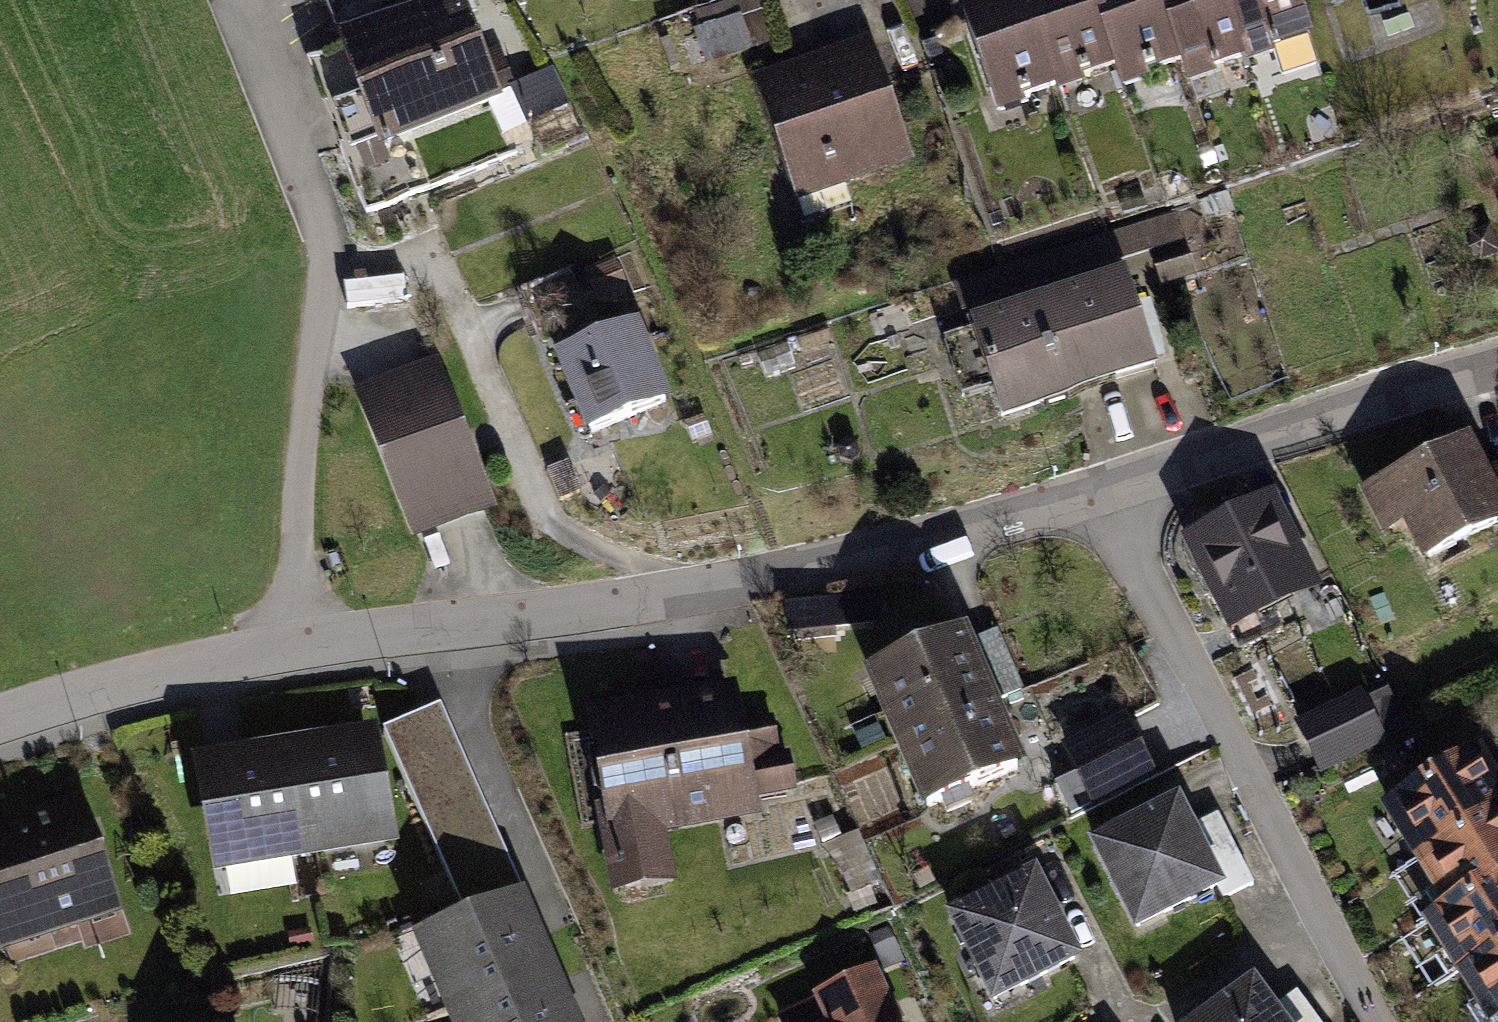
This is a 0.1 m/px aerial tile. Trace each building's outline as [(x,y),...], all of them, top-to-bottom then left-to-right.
[(1027,0),(989,0),(963,9),(992,92),(1016,84),(1021,100),(1030,97),(1029,92),(1056,83),(1052,71),(1027,0)] [(1094,0),(1027,0),(1052,71),(1075,63),(1081,79),(1090,76),(1088,71),(1115,61),(1094,0)] [(1161,0),(1094,0),(1115,61),(1117,68),(1141,60),(1146,74),(1155,71),(1153,67),(1181,57),(1161,0)] [(1228,0),(1161,0),(1181,57),(1183,63),(1206,55),(1211,70),(1220,67),(1218,62),(1246,53),(1242,42),(1228,0)] [(1242,42),(1265,34),(1270,50),(1274,48),(1282,73),(1317,62),(1305,27),(1314,24),(1307,5),(1298,8),(1295,0),(1228,0),(1242,42)] [(483,67),(462,14),(422,30),(417,18),(341,47),(374,130),(339,144),(366,211),(517,152),(490,83),(483,67)] [(751,48),(740,18),(696,33),(706,64),(751,48)] [(374,130),(341,47),(307,61),(339,144),(374,130)] [(802,67),(766,79),(794,160),(785,163),(804,220),(851,204),(842,179),(908,157),(870,48),(803,71),(802,67)] [(483,67),(490,83),(504,77),(498,61),(483,67)] [(958,284),(965,308),(1171,242),(1163,219),(958,284)] [(1183,251),(1157,259),(1164,280),(1190,272),(1183,251)] [(407,300),(404,276),(344,283),(347,307),(407,300)] [(1154,366),(1127,280),(974,329),(974,330),(944,340),(948,353),(978,343),(1001,415),(1059,396),(1065,415),(1084,410),(1078,390),(1154,366)] [(665,402),(647,360),(635,365),(623,335),(561,360),(590,432),(665,402)] [(435,371),(364,399),(415,529),(486,501),(435,371)] [(1479,475),(1464,445),(1393,481),(1391,480),(1369,492),(1379,512),(1401,501),(1429,556),(1497,521),(1497,471),(1479,475)] [(1307,586),(1269,510),(1197,545),(1235,621),(1307,586)] [(961,639),(872,678),(900,742),(989,704),(1022,690),(997,633),(965,647),(961,639)] [(1359,700),(1302,728),(1322,767),(1378,739),(1359,700)] [(595,731),(568,736),(583,822),(609,817),(610,819),(654,811),(680,807),(683,820),(717,814),(715,800),(789,787),(783,756),(773,758),(766,720),(736,726),(732,704),(671,714),(669,701),(592,714),(595,731)] [(989,704),(900,742),(928,807),(1017,768),(999,726),(1009,721),(1003,707),(993,712),(989,704)] [(466,918),(523,893),(440,705),(383,730),(466,918)] [(1122,721),(1068,748),(1096,801),(1149,774),(1122,721)] [(386,838),(369,739),(286,754),(304,852),(386,838)] [(1389,807),(1409,838),(1420,831),(1432,850),(1497,808),(1497,792),(1473,753),(1448,769),(1441,758),(1431,765),(1438,776),(1389,807)] [(304,852),(286,754),(204,769),(222,867),(304,852)] [(0,844),(0,929),(44,914),(48,927),(109,907),(92,858),(101,856),(83,801),(0,829),(0,833),(3,843),(0,844)] [(1176,805),(1096,846),(1137,926),(1217,885),(1223,899),(1253,884),(1217,814),(1189,829),(1176,805)] [(1432,850),(1421,857),(1439,887),(1450,880),(1462,900),(1497,877),(1497,808),(1432,850)] [(654,811),(610,819),(621,882),(665,874),(654,811)] [(1462,900),(1431,919),(1450,950),(1461,943),(1473,962),(1497,946),(1497,877),(1462,900)] [(1033,878),(954,919),(994,998),(1074,958),(1033,878)] [(518,905),(426,943),(458,1021),(550,983),(518,905)] [(880,958),(897,950),(887,929),(870,937),(880,958)] [(1473,962),(1462,969),(1481,999),(1491,992),(1497,1002),(1497,946),(1473,962)] [(822,998),(834,1021),(892,1021),(870,976),(822,998)] [(458,1021),(459,1021),(567,1021),(550,983),(458,1021)] [(1205,1021),(1318,1021),(1296,992),(1270,1011),(1253,987),(1205,1021)]
